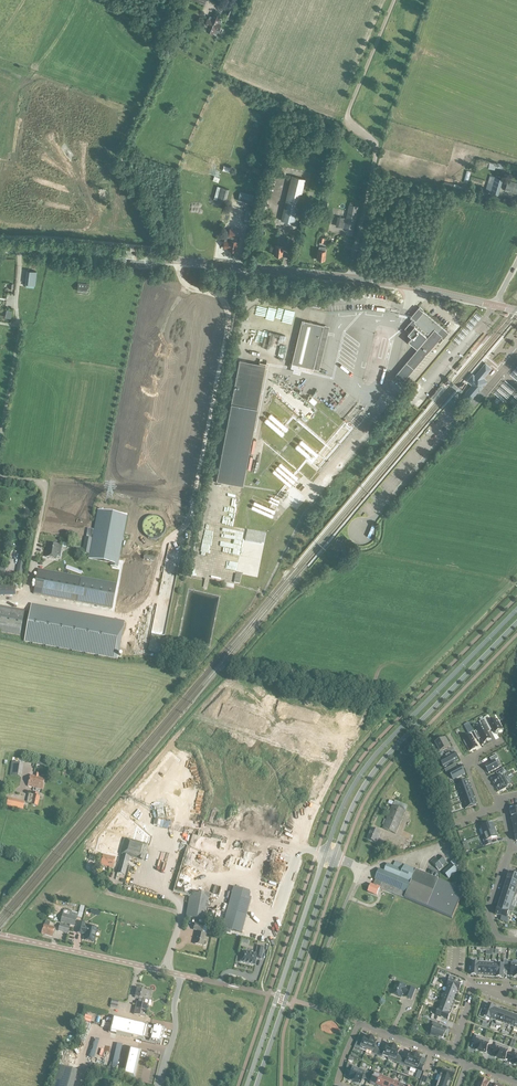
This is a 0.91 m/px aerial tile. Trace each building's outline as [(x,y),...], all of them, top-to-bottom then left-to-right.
[(228,21),(231,12),(234,5),(230,3),(223,19),(228,21)] [(214,18),(216,14),(213,13),(212,17),(210,16),(209,19),(207,18),(205,25),(204,26),(208,27),(206,30),(213,33),(214,33),(215,28),(211,26),(213,21),(214,18)] [(221,16),(216,14),(214,18),(213,21),(211,26),(215,28),(214,33),(216,34),(218,30),(219,30),(221,24),(220,23),(221,21),(219,20),(221,16)] [(295,200),(300,201),(305,179),(292,175),(281,219),(289,221),(290,217),(292,217),(294,208),(293,208),(295,200)] [(499,178),(490,175),(486,191),(499,195),(503,179),(499,178)] [(516,192),(516,183),(508,180),(505,190),(516,194),(516,192)] [(240,192),(238,200),(251,204),(254,195),(240,192)] [(290,217),(289,221),(295,223),(300,201),(295,200),(293,208),(294,208),(292,217),(290,217)] [(349,204),(346,218),(344,228),(353,230),(358,206),(349,204)] [(237,237),(239,238),(240,230),(230,229),(229,234),(226,234),(226,241),(224,240),(224,248),(228,248),(228,250),(237,250),(238,241),(237,241),(237,237)] [(275,245),(274,254),(275,254),(275,255),(278,256),(278,255),(282,255),(283,246),(275,245)] [(318,250),(317,259),(321,259),(321,260),(323,261),(324,260),(326,247),(319,246),(319,250),(318,250)] [(36,271),(27,270),(26,283),(34,284),(36,271)] [(88,284),(78,283),(77,291),(87,292),(88,284)] [(288,315),(290,309),(275,305),(274,309),(279,310),(276,321),(285,323),(285,321),(291,322),(293,316),(288,315)] [(408,340),(418,349),(396,375),(403,381),(437,341),(440,343),(449,333),(448,332),(448,333),(418,308),(411,316),(413,318),(405,328),(409,332),(407,333),(411,337),(408,340)] [(302,320),(298,334),(292,363),(313,368),(324,325),(302,320)] [(250,350),(268,355),(272,342),(266,341),(268,336),(271,336),(272,333),(256,328),(254,335),(251,334),(249,339),(242,338),(241,342),(251,345),(250,350)] [(270,350),(280,353),(284,336),(280,334),(280,333),(275,331),(270,350)] [(240,360),(217,480),(243,485),(258,408),(266,365),(240,360)] [(493,368),(486,363),(475,376),(473,374),(467,381),(469,383),(472,385),(462,396),(470,402),(479,391),(480,391),(489,381),(485,378),(493,368)] [(267,390),(307,421),(316,410),(291,391),(287,396),(276,387),(275,388),(271,384),(267,390)] [(443,388),(441,386),(431,397),(433,399),(443,388)] [(330,393),(332,391),(325,387),(318,398),(332,406),(337,397),(330,393)] [(336,412),(348,397),(345,395),(340,402),(338,401),(332,409),(336,412)] [(353,406),(345,417),(348,419),(356,407),(353,406)] [(295,442),(292,446),(311,461),(317,453),(298,438),(295,442)] [(278,463),(276,465),(276,466),(274,469),(273,469),(270,472),(290,486),(297,476),(278,463)] [(93,539),(87,538),(85,547),(84,553),(90,554),(89,558),(112,562),(111,566),(118,567),(118,564),(128,512),(99,507),(95,529),(93,539)] [(210,555),(215,527),(204,525),(199,553),(210,555)] [(58,551),(59,545),(49,544),(46,557),(56,559),(57,556),(60,556),(61,551),(58,551)] [(215,564),(234,568),(237,555),(218,551),(215,564)] [(27,562),(19,561),(16,579),(24,580),(27,562)] [(117,584),(38,569),(34,594),(112,608),(117,584)] [(14,597),(14,586),(0,586),(0,597),(14,597)] [(20,636),(25,610),(0,606),(0,632),(20,636)] [(117,622),(31,606),(25,642),(118,659),(125,621),(117,620),(117,622)] [(488,716),(484,718),(490,729),(492,728),(493,729),(495,733),(501,730),(499,726),(501,725),(497,720),(492,723),(488,716)] [(483,728),(474,733),(478,740),(481,738),(484,743),(491,739),(488,733),(491,731),(488,725),(483,728)] [(467,740),(464,742),(467,747),(468,746),(471,752),(475,750),(475,748),(477,747),(477,746),(476,743),(475,743),(471,736),(466,739),(467,740)] [(451,747),(446,738),(435,744),(440,753),(451,747)] [(444,755),(439,759),(440,761),(442,760),(446,767),(458,760),(454,754),(446,758),(444,755)] [(492,762),(485,766),(489,773),(499,768),(495,760),(499,759),(497,755),(490,759),(492,762)] [(450,767),(445,769),(447,773),(449,772),(454,780),(465,774),(461,765),(452,770),(450,767)] [(21,769),(12,768),(10,775),(20,777),(21,769)] [(498,775),(492,779),(499,791),(507,787),(507,785),(509,784),(502,773),(504,772),(502,768),(496,772),(498,775)] [(45,778),(30,775),(28,786),(42,789),(45,778)] [(468,781),(457,785),(459,791),(470,787),(468,781)] [(470,787),(459,791),(461,797),(472,793),(470,787)] [(29,794),(27,803),(32,804),(32,805),(38,806),(40,796),(38,796),(38,793),(34,792),(33,795),(29,794)] [(472,793),(461,797),(463,803),(474,799),(472,793)] [(25,802),(8,798),(7,806),(23,810),(25,802)] [(474,799),(463,803),(466,809),(477,805),(474,799)] [(396,835),(406,811),(393,806),(383,829),(396,835)] [(130,820),(120,812),(99,838),(96,849),(120,855),(124,838),(147,844),(150,836),(130,820)] [(484,835),(496,831),(495,828),(494,828),(493,824),(486,827),(485,823),(478,825),(480,829),(482,828),(484,835)] [(372,829),(368,839),(376,842),(378,838),(379,838),(381,833),(372,829)] [(496,831),(484,835),(486,842),(484,842),(486,846),(492,844),(491,840),(498,838),(496,834),(497,834),(496,831)] [(222,848),(225,841),(218,839),(216,846),(222,848)] [(123,854),(137,858),(144,860),(144,859),(143,859),(147,846),(127,840),(123,854)] [(270,868),(270,863),(280,865),(281,856),(274,855),(275,853),(273,853),(273,856),(271,856),(270,860),(272,860),(272,858),(274,858),(274,863),(269,863),(268,870),(273,870),(273,868),(270,868)] [(114,865),(114,854),(98,854),(98,865),(114,865)] [(122,855),(118,874),(124,875),(128,856),(122,855)] [(436,857),(431,861),(439,871),(443,867),(442,866),(446,862),(440,855),(437,858),(436,857)] [(376,880),(373,886),(380,888),(404,898),(405,897),(416,870),(404,865),(395,861),(393,866),(387,864),(384,871),(379,869),(375,880),(376,880)] [(449,879),(458,871),(452,864),(442,872),(449,879)] [(416,870),(405,897),(453,918),(464,890),(416,870)] [(286,885),(287,873),(277,871),(276,875),(258,873),(257,880),(275,882),(275,883),(286,885)] [(508,880),(516,883),(516,872),(516,875),(510,873),(508,880)] [(506,885),(516,889),(516,883),(508,880),(506,885)] [(371,885),(368,892),(377,896),(380,888),(373,886),(371,885)] [(504,891),(516,895),(516,889),(506,885),(504,891)] [(233,887),(229,904),(247,909),(250,898),(249,897),(250,892),(233,887)] [(189,890),(187,908),(189,909),(189,913),(192,914),(192,919),(202,920),(206,893),(189,890)] [(504,891),(502,897),(515,901),(516,895),(504,891)] [(502,897),(500,902),(512,906),(514,901),(515,901),(502,897)] [(500,902),(499,908),(510,912),(509,911),(511,906),(512,907),(512,906),(500,902)] [(499,908),(496,915),(502,917),(501,920),(508,922),(509,918),(508,918),(510,912),(499,908)] [(78,914),(64,910),(60,923),(75,926),(78,914)] [(87,926),(87,928),(84,927),(85,923),(79,922),(77,933),(83,934),(83,933),(86,934),(84,940),(94,942),(97,928),(87,926)] [(195,923),(193,930),(198,931),(198,932),(195,944),(203,946),(203,945),(205,946),(206,945),(206,942),(206,941),(204,941),(206,934),(202,933),(204,925),(195,923)] [(58,931),(61,931),(68,934),(70,927),(60,924),(58,931)] [(55,927),(44,925),(42,934),(52,936),(55,927)] [(243,951),(241,962),(255,965),(257,958),(261,960),(264,947),(258,945),(256,954),(243,951)] [(498,963),(497,976),(497,977),(503,978),(504,971),(507,971),(507,969),(508,962),(508,960),(504,960),(504,964),(498,963)] [(507,969),(512,970),(511,976),(514,976),(514,977),(516,977),(516,965),(513,964),(513,962),(508,962),(507,969)] [(450,976),(446,986),(448,987),(458,991),(459,991),(462,985),(455,982),(457,978),(450,976)] [(408,987),(408,989),(405,988),(406,986),(396,982),(394,989),(395,990),(393,994),(392,994),(401,997),(403,993),(406,995),(405,997),(411,999),(415,989),(408,987)] [(458,991),(448,987),(446,992),(456,996),(458,991)] [(136,991),(135,991),(134,995),(135,996),(135,997),(140,998),(139,1003),(137,1003),(134,1014),(146,1017),(148,1005),(150,1000),(152,991),(137,988),(136,991)] [(456,996),(446,992),(444,998),(454,1002),(456,996)] [(454,1002),(444,998),(441,1004),(451,1008),(454,1002)] [(441,1004),(439,1010),(449,1014),(451,1008),(441,1004)] [(479,1017),(486,1019),(486,1017),(491,1019),(495,1009),(495,1008),(489,1005),(486,1012),(482,1010),(480,1014),(479,1017)] [(449,1014),(439,1010),(437,1009),(435,1015),(433,1014),(431,1019),(440,1022),(442,1018),(448,1021),(450,1014),(449,1014)] [(500,1011),(495,1009),(491,1019),(496,1021),(500,1011)] [(500,1011),(496,1021),(496,1023),(502,1025),(503,1023),(506,1013),(500,1011)] [(512,1015),(506,1013),(503,1023),(509,1025),(512,1015)] [(509,1025),(514,1027),(516,1020),(516,1017),(512,1015),(509,1025)] [(124,1019),(113,1017),(109,1033),(140,1040),(140,1039),(142,1039),(142,1041),(155,1045),(156,1044),(161,1045),(163,1035),(165,1028),(160,1027),(160,1028),(153,1026),(153,1027),(148,1025),(124,1019)] [(436,1037),(436,1036),(443,1038),(446,1030),(446,1031),(440,1029),(441,1025),(433,1022),(432,1026),(434,1027),(431,1035),(436,1037)] [(484,1038),(475,1034),(472,1041),(476,1042),(473,1048),(476,1049),(476,1050),(479,1051),(484,1039),(484,1038)] [(366,1049),(371,1038),(367,1036),(367,1037),(364,1036),(362,1042),(357,1040),(354,1047),(366,1051),(367,1049),(366,1049)] [(374,1039),(371,1038),(366,1049),(367,1049),(372,1052),(372,1053),(377,1055),(379,1049),(374,1047),(377,1041),(374,1040),(374,1039)] [(484,1039),(479,1051),(483,1053),(483,1052),(486,1053),(488,1047),(491,1048),(494,1042),(490,1040),(490,1042),(486,1040),(484,1039)] [(504,1045),(494,1042),(491,1048),(495,1050),(492,1056),(495,1057),(498,1059),(504,1045)] [(114,1063),(118,1064),(122,1045),(118,1044),(114,1063)] [(384,1050),(379,1049),(377,1055),(382,1057),(382,1055),(388,1058),(389,1058),(393,1046),(389,1045),(387,1044),(384,1050)] [(504,1045),(498,1059),(502,1060),(502,1059),(505,1060),(507,1054),(511,1056),(513,1049),(510,1048),(504,1045)] [(389,1058),(388,1058),(388,1059),(399,1064),(402,1057),(397,1055),(399,1049),(396,1048),(397,1047),(393,1046),(389,1058)] [(142,1050),(129,1047),(122,1076),(135,1079),(142,1050)] [(407,1059),(402,1057),(399,1064),(410,1068),(415,1054),(412,1053),(411,1054),(409,1053),(407,1059)] [(419,1056),(415,1054),(410,1068),(421,1072),(424,1065),(419,1063),(421,1057),(419,1056)] [(359,1070),(358,1070),(353,1068),(353,1066),(348,1064),(346,1071),(351,1073),(348,1079),(350,1080),(354,1082),(359,1070)] [(57,1066),(52,1085),(72,1085),(76,1071),(57,1066)] [(359,1068),(358,1070),(359,1070),(354,1082),(357,1083),(358,1083),(360,1084),(363,1078),(368,1080),(369,1078),(371,1073),(359,1068)] [(435,1070),(434,1073),(451,1079),(454,1073),(449,1071),(449,1070),(445,1068),(444,1070),(443,1069),(441,1072),(435,1070)] [(372,1070),(371,1073),(369,1078),(371,1079),(370,1083),(371,1083),(370,1084),(373,1085),(373,1084),(376,1085),(381,1074),(372,1070)] [(451,1079),(434,1073),(440,1075),(438,1081),(449,1085),(451,1079)] [(381,1074),(376,1085),(378,1085),(383,1085),(387,1079),(381,1076),(381,1074)]
